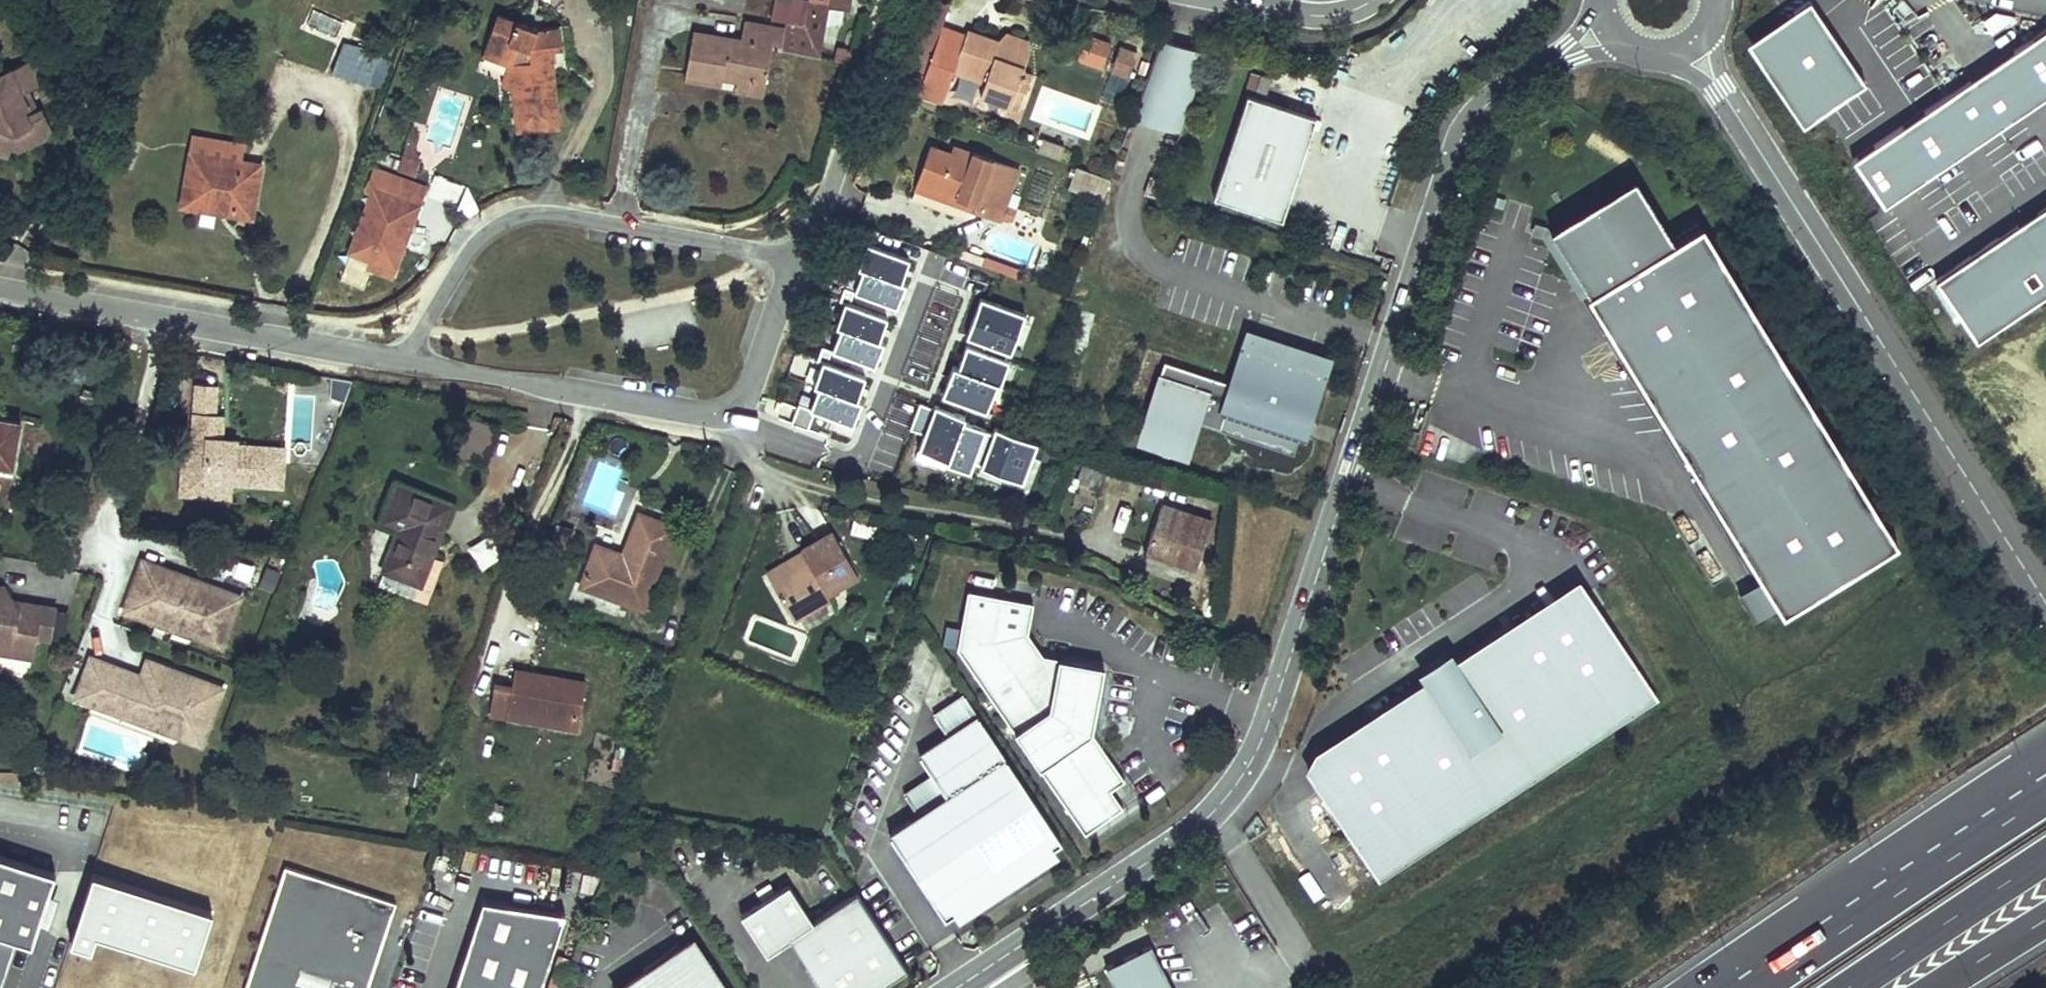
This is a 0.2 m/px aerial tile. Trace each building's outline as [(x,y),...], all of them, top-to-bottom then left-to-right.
[(746,16),(743,36),(698,30),(690,78),(724,84),(726,73),(744,75),(743,78),(769,82),(775,43),(824,50),(832,0),(813,0),(810,17),(790,14),(789,22),(746,16)] [(1865,81),(1811,0),(1810,0),(1748,42),(1803,123),(1865,81)] [(557,124),(550,48),(560,46),(557,23),(536,24),(501,12),(486,53),(512,63),(521,127),(557,124)] [(951,30),(937,71),(953,76),(954,72),(956,65),(986,75),(984,82),(980,93),(1020,106),(1031,72),(1019,68),(1025,49),(997,40),(965,29),(963,35),(951,30)] [(1000,30),(997,40),(1025,49),(1028,39),(1000,30)] [(1883,207),(2045,98),(2045,30),(1852,160),(1883,207)] [(352,38),(342,68),(381,82),(391,53),(352,38)] [(1157,39),(1133,120),(1183,135),(1207,53),(1157,39)] [(1115,47),(1109,73),(1128,78),(1135,52),(1115,47)] [(0,71),(0,83),(3,90),(0,92),(0,147),(14,152),(17,144),(27,147),(51,136),(55,126),(58,125),(48,104),(34,110),(25,89),(39,83),(50,78),(40,54),(0,71)] [(956,65),(954,72),(984,82),(986,75),(956,65)] [(743,78),(742,87),(768,91),(769,82),(743,78)] [(39,83),(25,89),(34,110),(48,104),(39,83)] [(1274,216),(1307,118),(1238,96),(1206,193),(1274,216)] [(399,172),(415,174),(420,135),(404,133),(399,172)] [(1040,138),(1036,151),(1059,159),(1064,145),(1040,138)] [(931,143),(917,181),(975,202),(973,209),(1000,218),(1019,166),(991,156),(989,163),(931,143)] [(198,148),(189,202),(257,216),(266,160),(198,148)] [(374,166),(340,258),(394,278),(427,185),(374,166)] [(1077,168),(1068,189),(1100,203),(1109,182),(1077,168)] [(917,181),(915,188),(973,209),(975,202),(917,181)] [(1671,248),(1634,186),(1548,237),(1584,299),(1671,248)] [(1979,339),(2045,293),(2045,206),(1938,279),(1979,339)] [(1671,248),(1584,299),(1785,624),(1901,551),(1703,229),(1671,248)] [(973,299),(947,402),(994,414),(1020,311),(973,299)] [(1322,360),(1253,339),(1224,433),(1293,454),(1300,432),(1293,430),(1297,417),(1304,418),(1322,360)] [(219,381),(199,380),(196,447),(188,447),(187,468),(209,469),(208,482),(237,483),(237,478),(287,481),(288,442),(239,440),(225,439),(225,434),(212,433),(213,420),(217,420),(218,409),(219,381)] [(920,403),(910,429),(923,434),(916,453),(969,472),(986,428),(920,403)] [(218,409),(217,420),(213,420),(212,433),(225,434),(227,409),(218,409)] [(16,466),(23,421),(0,416),(0,463),(16,466)] [(978,469),(1021,485),(1036,444),(994,428),(978,469)] [(877,449),(874,461),(894,467),(898,455),(877,449)] [(237,493),(237,483),(208,482),(209,469),(187,468),(186,490),(237,493)] [(398,522),(383,563),(421,577),(452,497),(397,476),(382,516),(398,522)] [(1162,504),(1146,551),(1197,567),(1214,520),(1162,504)] [(597,542),(581,579),(646,603),(676,523),(641,509),(623,551),(597,542)] [(557,518),(542,557),(556,563),(571,523),(557,518)] [(856,575),(831,532),(801,550),(802,552),(806,558),(769,580),(790,615),(826,593),(856,575)] [(492,538),(469,546),(477,569),(500,560),(492,538)] [(806,558),(802,552),(765,574),(769,580),(806,558)] [(245,591),(148,556),(140,578),(145,581),(144,586),(136,590),(130,608),(157,618),(167,613),(196,623),(200,632),(228,642),(234,624),(230,617),(232,611),(238,613),(245,591)] [(140,578),(136,590),(144,586),(145,581),(140,578)] [(1306,767),(1378,879),(1662,699),(1579,581),(1314,745),(1306,767)] [(8,653),(17,647),(40,650),(42,636),(47,604),(31,601),(24,607),(18,599),(9,598),(10,590),(0,589),(0,652),(8,653)] [(1035,603),(970,590),(958,649),(1085,834),(1123,809),(1110,790),(1125,780),(1093,733),(1106,668),(1045,656),(1029,634),(1035,603)] [(829,598),(826,593),(790,615),(793,620),(829,598)] [(61,606),(47,604),(42,636),(56,638),(61,606)] [(157,618),(200,632),(196,623),(167,613),(157,618)] [(39,657),(40,650),(17,647),(8,653),(39,657)] [(157,671),(150,673),(98,654),(83,696),(207,739),(227,682),(161,659),(157,671)] [(1260,658),(1249,654),(1242,672),(1253,676),(1260,658)] [(511,715),(576,727),(584,683),(519,670),(516,685),(499,682),(494,711),(511,715)] [(919,815),(890,834),(945,917),(1062,840),(966,694),(936,714),(949,735),(920,754),(934,775),(905,794),(919,815)] [(0,854),(0,985),(15,938),(32,944),(56,872),(0,854)] [(284,865),(244,987),(367,987),(395,901),(284,865)] [(195,968),(211,913),(89,878),(69,946),(90,952),(93,939),(195,968)] [(769,946),(788,935),(814,917),(789,879),(745,908),(769,946)] [(857,890),(814,917),(788,935),(812,972),(823,987),(864,987),(905,962),(857,890)] [(565,912),(484,900),(455,987),(540,987),(565,912)] [(619,987),(722,987),(691,941),(619,987)] [(1106,966),(1117,987),(1173,987),(1151,944),(1106,966)]
